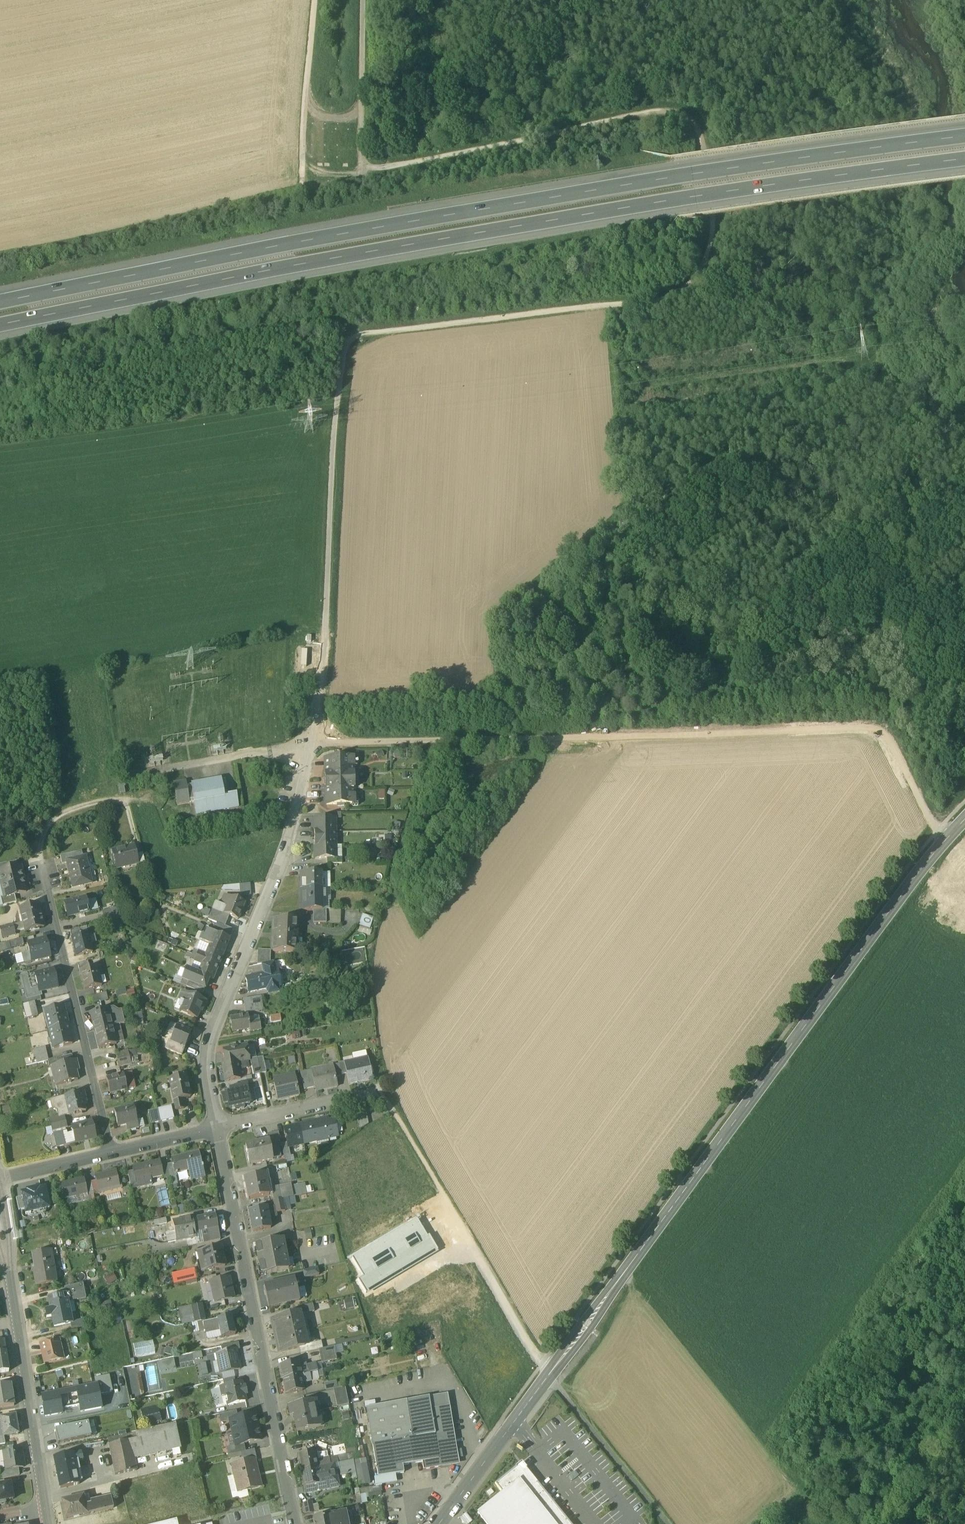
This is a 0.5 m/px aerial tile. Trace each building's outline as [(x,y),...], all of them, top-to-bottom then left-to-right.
[(350,759),(343,759),(336,759),(325,759),(326,774),(353,774),(353,766),(352,759),(350,759)] [(326,790),(353,790),(353,774),(326,774),(326,790)] [(191,785),(191,786),(194,800),(196,814),(238,807),(236,795),(224,797),(221,780),(191,785)] [(189,802),(188,800),(186,787),(186,785),(182,782),(177,783),(174,787),(177,804),(189,802)] [(327,805),(337,805),(344,805),(351,805),(354,805),(353,797),(353,790),(326,790),(327,805)] [(314,820),(314,832),(335,831),(335,819),(329,819),(314,820)] [(314,832),(314,846),(335,846),(335,831),(314,832)] [(378,835),(379,842),(391,840),(390,834),(378,835)] [(336,857),(335,846),(314,846),(315,858),(327,858),(336,858),(336,857)] [(112,850),(116,867),(129,864),(129,866),(130,866),(138,864),(139,864),(136,855),(135,849),(126,851),(125,847),(112,850)] [(60,856),(62,865),(67,863),(67,861),(83,858),(81,851),(60,856)] [(138,864),(139,866),(145,864),(142,853),(136,855),(139,864),(138,864)] [(91,856),(85,857),(88,870),(94,868),(91,856)] [(91,883),(88,870),(85,857),(83,858),(67,861),(67,863),(73,887),(91,883)] [(18,860),(7,863),(8,869),(20,866),(18,860)] [(8,869),(7,863),(0,864),(0,871),(8,869)] [(2,884),(23,879),(20,866),(8,869),(0,871),(0,877),(2,884)] [(302,874),(303,889),(322,889),(322,873),(302,874)] [(26,892),(23,879),(2,884),(5,896),(5,897),(15,895),(26,892)] [(239,883),(240,895),(250,894),(249,882),(239,883)] [(323,910),(322,889),(303,889),(303,911),(313,910),(323,910)] [(229,915),(238,919),(245,902),(225,894),(221,904),(226,906),(224,913),(229,915)] [(1,897),(3,906),(17,902),(15,895),(5,897),(5,896),(1,897)] [(65,902),(69,917),(90,912),(87,901),(86,897),(65,902)] [(96,899),(87,901),(90,912),(98,909),(96,899)] [(215,902),(212,908),(224,913),(226,906),(221,904),(215,902)] [(25,928),(26,932),(45,927),(38,904),(19,909),(21,915),(23,915),(26,924),(24,924),(25,928)] [(102,912),(104,922),(119,918),(116,908),(102,912)] [(209,916),(212,910),(205,908),(202,914),(209,916)] [(208,919),(217,922),(225,926),(229,915),(224,913),(212,908),(212,910),(209,916),(208,919)] [(313,910),(314,923),(327,923),(327,910),(323,910),(313,910)] [(359,925),(370,928),(373,917),(362,914),(359,925)] [(274,951),(297,952),(298,920),(275,920),(274,951)] [(13,924),(15,931),(25,928),(24,924),(23,922),(13,924)] [(233,929),(225,926),(217,922),(214,929),(231,936),(233,929)] [(2,936),(15,933),(15,931),(13,924),(0,927),(0,928),(2,936)] [(70,930),(72,937),(82,935),(80,928),(70,930)] [(210,944),(212,945),(217,934),(207,929),(205,934),(202,942),(210,945),(210,944)] [(202,942),(205,934),(199,931),(195,939),(198,940),(202,942)] [(72,937),(76,955),(93,951),(88,933),(82,935),(72,937)] [(229,939),(217,934),(212,945),(225,950),(229,939)] [(10,942),(12,947),(24,944),(22,938),(10,941),(10,942)] [(27,943),(29,952),(31,961),(51,956),(47,939),(27,943)] [(202,942),(198,940),(194,948),(198,950),(207,953),(210,945),(202,942)] [(12,947),(10,942),(0,944),(0,952),(12,949),(12,947)] [(198,950),(196,956),(219,965),(225,950),(212,945),(210,944),(210,945),(207,953),(198,950)] [(257,964),(262,963),(270,962),(273,950),(260,949),(257,964)] [(24,962),(31,961),(29,952),(22,953),(24,962)] [(18,963),(24,962),(22,953),(16,955),(18,963)] [(202,965),(199,974),(198,974),(209,978),(212,980),(219,965),(196,956),(195,959),(194,961),(202,965)] [(78,964),(79,971),(80,971),(90,968),(88,961),(78,964)] [(202,965),(194,961),(190,970),(199,974),(202,965)] [(273,961),(270,962),(262,963),(263,969),(274,967),(273,961)] [(80,971),(85,990),(102,986),(97,967),(90,968),(80,971)] [(184,978),(187,970),(181,967),(177,976),(184,978)] [(246,977),(249,992),(267,988),(278,987),(278,986),(280,986),(277,972),(275,972),(274,967),(263,969),(264,974),(246,977)] [(54,969),(34,974),(39,992),(58,987),(54,969)] [(205,988),(209,978),(198,974),(199,974),(190,970),(187,969),(187,970),(184,978),(183,979),(189,981),(205,988)] [(40,994),(39,992),(34,974),(23,976),(28,997),(39,994),(40,994)] [(183,979),(184,978),(177,976),(175,975),(173,981),(181,984),(183,979)] [(186,986),(203,993),(205,988),(189,981),(186,986)] [(267,988),(268,995),(279,993),(278,987),(267,988)] [(100,994),(101,1001),(109,999),(108,992),(100,994)] [(182,992),(179,1000),(184,1002),(187,994),(182,992)] [(28,997),(29,1003),(41,1000),(39,994),(28,997)] [(87,997),(88,1004),(101,1001),(100,994),(87,997)] [(206,1001),(187,994),(184,1002),(180,1011),(198,1018),(202,1008),(203,1008),(206,1001)] [(243,999),(245,1012),(263,1009),(261,996),(243,999)] [(180,1011),(184,1002),(179,1000),(175,1009),(180,1011)] [(23,1005),(26,1019),(37,1016),(34,1002),(23,1005)] [(44,1011),(49,1029),(67,1025),(63,1007),(44,1011)] [(113,1008),(108,1009),(110,1017),(122,1014),(121,1010),(118,1011),(113,1008)] [(94,1031),(112,1027),(110,1017),(108,1009),(90,1013),(94,1031)] [(122,1014),(110,1017),(112,1027),(120,1025),(124,1024),(122,1014)] [(230,1017),(232,1033),(249,1030),(250,1030),(249,1025),(248,1015),(230,1017)] [(173,1035),(177,1026),(170,1024),(166,1032),(173,1035)] [(249,1030),(250,1032),(261,1031),(260,1024),(249,1025),(250,1030),(249,1030)] [(72,1044),(67,1025),(49,1029),(53,1049),(72,1044)] [(123,1038),(120,1025),(112,1027),(115,1040),(123,1038)] [(173,1035),(170,1041),(185,1047),(191,1032),(177,1026),(173,1035)] [(115,1040),(112,1027),(94,1031),(98,1048),(116,1044),(115,1040)] [(182,1055),(185,1047),(170,1041),(167,1049),(182,1055)] [(254,1045),(246,1046),(249,1060),(250,1059),(256,1058),(254,1045)] [(224,1050),(226,1063),(226,1064),(237,1061),(237,1062),(247,1060),(249,1060),(246,1046),(224,1050)] [(34,1050),(37,1063),(47,1061),(48,1061),(45,1047),(34,1050)] [(128,1052),(130,1058),(139,1056),(138,1050),(128,1052)] [(116,1055),(118,1061),(130,1058),(128,1052),(116,1055)] [(352,1056),(353,1062),(367,1059),(366,1053),(352,1056)] [(141,1062),(139,1056),(130,1058),(131,1064),(141,1062)] [(263,1057),(257,1058),(260,1074),(266,1073),(263,1057)] [(53,1076),(55,1086),(77,1080),(75,1071),(78,1071),(76,1060),(73,1060),(62,1063),(61,1058),(48,1061),(47,1061),(49,1068),(55,1067),(57,1075),(53,1076)] [(131,1064),(130,1058),(118,1061),(119,1067),(131,1064)] [(253,1075),(260,1074),(257,1058),(256,1058),(250,1059),(253,1075)] [(367,1059),(353,1062),(344,1064),(347,1074),(349,1085),(372,1080),(367,1059)] [(248,1067),(247,1060),(237,1062),(239,1069),(248,1067)] [(239,1069),(237,1062),(237,1061),(226,1064),(226,1063),(222,1064),(225,1081),(240,1079),(239,1069)] [(338,1064),(338,1065),(341,1076),(347,1074),(344,1064),(344,1063),(338,1064)] [(341,1077),(341,1076),(338,1065),(333,1066),(335,1078),(341,1077)] [(315,1088),(315,1090),(326,1087),(327,1089),(337,1087),(335,1078),(333,1066),(332,1066),(333,1071),(324,1073),(323,1068),(311,1071),(315,1088)] [(300,1073),(304,1090),(315,1088),(311,1071),(300,1073)] [(128,1073),(123,1074),(126,1089),(132,1088),(128,1073)] [(127,1090),(126,1089),(123,1074),(106,1079),(109,1094),(127,1090)] [(169,1079),(175,1110),(184,1109),(182,1099),(190,1097),(186,1075),(169,1079)] [(273,1079),(277,1098),(288,1096),(289,1098),(299,1096),(295,1079),(286,1081),(285,1076),(273,1079)] [(244,1105),(250,1104),(247,1089),(239,1090),(231,1092),(226,1093),(228,1101),(229,1108),(235,1107),(244,1105)] [(65,1096),(69,1115),(86,1111),(84,1103),(87,1103),(84,1091),(65,1096)] [(64,1116),(69,1115),(65,1096),(54,1099),(57,1109),(59,1117),(64,1115),(64,1116)] [(113,1111),(117,1128),(125,1126),(137,1123),(133,1106),(113,1111)] [(148,1112),(151,1124),(160,1122),(174,1119),(171,1106),(157,1109),(148,1112)] [(356,1114),(359,1130),(368,1125),(365,1113),(356,1114)] [(49,1119),(51,1125),(66,1122),(64,1116),(64,1115),(59,1117),(49,1119)] [(316,1123),(300,1126),(304,1144),(316,1141),(317,1145),(329,1142),(330,1141),(330,1138),(338,1137),(337,1134),(335,1124),(335,1121),(328,1122),(328,1120),(319,1122),(320,1124),(316,1124),(316,1123)] [(67,1128),(66,1122),(51,1125),(52,1132),(66,1129),(67,1128)] [(71,1127),(73,1133),(76,1143),(96,1138),(91,1122),(71,1127)] [(289,1147),(304,1144),(300,1126),(295,1127),(295,1128),(293,1129),(292,1128),(284,1129),(287,1144),(288,1148),(289,1147)] [(57,1148),(76,1143),(73,1133),(67,1134),(66,1131),(53,1134),(57,1148)] [(277,1147),(281,1146),(281,1145),(278,1132),(267,1135),(269,1142),(270,1142),(271,1148),(277,1147)] [(249,1165),(273,1160),(271,1148),(270,1142),(269,1142),(246,1147),(249,1165)] [(287,1144),(281,1145),(281,1146),(284,1159),(291,1157),(289,1147),(288,1148),(287,1144)] [(277,1147),(271,1148),(273,1160),(280,1158),(277,1147)] [(175,1173),(189,1170),(202,1166),(199,1154),(181,1158),(180,1157),(172,1159),(173,1163),(175,1173)] [(139,1181),(139,1184),(151,1182),(151,1178),(163,1175),(164,1175),(161,1166),(161,1163),(142,1167),(142,1166),(133,1168),(134,1171),(136,1182),(139,1181)] [(173,1163),(167,1165),(170,1177),(176,1176),(175,1173),(173,1163)] [(164,1179),(170,1177),(167,1165),(161,1166),(164,1175),(163,1175),(164,1179)] [(204,1176),(202,1166),(189,1170),(191,1179),(204,1176)] [(127,1172),(131,1187),(137,1185),(136,1182),(134,1171),(127,1172)] [(97,1181),(99,1190),(120,1185),(119,1185),(118,1178),(116,1172),(96,1176),(97,1181)] [(244,1178),(248,1199),(269,1195),(264,1173),(244,1178)] [(170,1177),(171,1185),(178,1184),(176,1176),(170,1177)] [(56,1185),(60,1200),(67,1198),(87,1194),(85,1184),(84,1180),(66,1184),(65,1183),(56,1185)] [(97,1181),(91,1182),(94,1195),(100,1193),(99,1190),(97,1181)] [(87,1196),(94,1195),(91,1182),(85,1184),(87,1194),(87,1196)] [(290,1197),(294,1196),(292,1186),(291,1184),(278,1187),(281,1199),(283,1199),(290,1197)] [(299,1185),(292,1186),(294,1196),(301,1195),(299,1185)] [(168,1187),(159,1187),(159,1204),(169,1204),(168,1187)] [(25,1209),(26,1213),(49,1208),(48,1203),(45,1191),(45,1188),(39,1189),(39,1188),(27,1191),(27,1192),(21,1193),(22,1196),(25,1209)] [(45,1191),(48,1203),(54,1202),(51,1190),(45,1191)] [(89,1201),(87,1196),(87,1194),(67,1198),(69,1205),(89,1201)] [(16,1198),(19,1210),(25,1209),(22,1196),(16,1198)] [(290,1197),(283,1199),(285,1212),(292,1210),(290,1197)] [(276,1213),(285,1212),(283,1199),(281,1199),(273,1201),(274,1206),(276,1213)] [(267,1208),(268,1215),(276,1213),(274,1206),(267,1208)] [(271,1228),(269,1219),(268,1215),(267,1208),(249,1211),(253,1232),(271,1228)] [(215,1215),(192,1219),(195,1234),(201,1233),(201,1232),(218,1229),(215,1215)] [(172,1222),(174,1231),(176,1241),(195,1237),(196,1237),(195,1234),(192,1219),(192,1218),(172,1222)] [(176,1241),(172,1222),(156,1225),(160,1244),(176,1241)] [(358,1282),(366,1296),(437,1255),(428,1239),(426,1240),(416,1223),(352,1260),(363,1279),(358,1282)] [(195,1237),(197,1245),(220,1240),(218,1229),(201,1232),(201,1233),(195,1234),(196,1237),(195,1237)] [(262,1269),(263,1274),(288,1268),(283,1240),(257,1245),(258,1250),(257,1251),(260,1269),(262,1269)] [(200,1262),(202,1271),(213,1269),(219,1267),(225,1266),(221,1247),(202,1251),(204,1261),(200,1262)] [(34,1269),(36,1286),(56,1282),(51,1251),(33,1254),(35,1269),(34,1269)] [(303,1271),(304,1279),(319,1275),(317,1268),(303,1271)] [(185,1280),(186,1282),(197,1279),(194,1270),(184,1272),(184,1275),(185,1280)] [(204,1278),(205,1283),(211,1282),(217,1281),(216,1275),(204,1278)] [(211,1282),(216,1302),(232,1298),(228,1278),(217,1281),(211,1282)] [(264,1285),(269,1308),(279,1305),(278,1302),(286,1301),(287,1304),(299,1302),(295,1279),(264,1285)] [(66,1294),(84,1290),(83,1284),(76,1285),(75,1285),(64,1288),(66,1294)] [(84,1290),(66,1294),(67,1301),(73,1300),(74,1301),(86,1298),(84,1290)] [(72,1323),(67,1301),(66,1294),(48,1297),(50,1309),(52,1316),(54,1327),(72,1323)] [(353,1298),(344,1300),(345,1309),(355,1307),(353,1298)] [(297,1314),(297,1315),(301,1314),(304,1313),(315,1311),(313,1304),(290,1309),(291,1315),(297,1314)] [(180,1309),(183,1324),(203,1320),(200,1305),(180,1309)] [(227,1311),(229,1317),(231,1316),(238,1314),(237,1309),(227,1311)] [(272,1320),(275,1336),(301,1330),(297,1315),(297,1314),(291,1315),(272,1320)] [(301,1317),(301,1314),(297,1315),(301,1330),(308,1328),(305,1316),(301,1317)] [(217,1319),(218,1320),(219,1328),(221,1337),(221,1338),(235,1335),(231,1316),(229,1317),(217,1319)] [(204,1331),(207,1330),(219,1328),(218,1320),(203,1323),(203,1326),(204,1331)] [(221,1337),(219,1328),(207,1330),(209,1339),(221,1337)] [(308,1328),(301,1330),(304,1345),(312,1343),(308,1328)] [(304,1345),(301,1330),(275,1336),(279,1352),(299,1348),(304,1346),(304,1345)] [(40,1343),(45,1363),(63,1359),(59,1339),(54,1340),(40,1343)] [(152,1339),(133,1343),(136,1357),(155,1353),(152,1339)] [(301,1354),(318,1349),(323,1348),(321,1341),(312,1343),(304,1345),(304,1346),(299,1348),(301,1354)] [(221,1346),(222,1352),(236,1349),(236,1350),(240,1349),(238,1343),(221,1346)] [(334,1346),(323,1348),(318,1349),(321,1363),(337,1359),(334,1346)] [(219,1361),(222,1373),(223,1373),(234,1370),(240,1369),(236,1350),(236,1349),(222,1352),(216,1354),(218,1362),(219,1361)] [(193,1358),(202,1356),(201,1350),(192,1352),(193,1358)] [(0,1354),(0,1373),(8,1371),(6,1353),(0,1354)] [(174,1358),(158,1361),(160,1371),(175,1369),(174,1358)] [(200,1363),(203,1375),(208,1374),(205,1361),(200,1363)] [(215,1375),(222,1373),(219,1361),(218,1362),(212,1363),(215,1375)] [(300,1376),(301,1375),(301,1371),(300,1367),(299,1361),(280,1365),(283,1379),(300,1376)] [(316,1364),(306,1366),(307,1369),(308,1373),(309,1373),(317,1371),(316,1364)] [(223,1373),(224,1379),(234,1377),(236,1377),(234,1370),(223,1373)] [(301,1375),(300,1376),(301,1383),(311,1381),(309,1373),(308,1373),(301,1375)] [(95,1379),(96,1385),(101,1384),(102,1393),(111,1391),(108,1376),(95,1379)] [(303,1391),(301,1383),(300,1376),(283,1379),(286,1394),(303,1391)] [(235,1383),(234,1377),(224,1379),(222,1380),(224,1386),(235,1383)] [(326,1389),(338,1387),(337,1380),(325,1382),(326,1389)] [(226,1394),(228,1405),(245,1401),(243,1394),(242,1388),(241,1382),(235,1383),(224,1386),(220,1386),(222,1395),(226,1394)] [(98,1394),(102,1393),(101,1384),(96,1385),(78,1389),(77,1389),(78,1398),(80,1406),(81,1412),(101,1408),(98,1394)] [(14,1406),(12,1396),(10,1397),(8,1385),(0,1387),(0,1409),(14,1406)] [(333,1389),(337,1407),(349,1405),(345,1387),(333,1389)] [(77,1389),(57,1393),(59,1401),(78,1398),(77,1389)] [(60,1410),(59,1401),(57,1393),(42,1396),(46,1416),(61,1413),(60,1410)] [(429,1398),(431,1410),(448,1407),(446,1395),(429,1398)] [(59,1401),(60,1410),(80,1406),(78,1398),(59,1401)] [(429,1398),(406,1401),(410,1425),(412,1438),(434,1435),(435,1434),(431,1410),(429,1398)] [(293,1416),(297,1432),(317,1428),(314,1411),(317,1411),(315,1401),(288,1407),(290,1417),(293,1416)] [(395,1441),(403,1440),(401,1426),(410,1425),(406,1401),(366,1408),(371,1436),(393,1433),(395,1441)] [(156,1407),(142,1410),(145,1424),(159,1421),(156,1407)] [(452,1432),(448,1407),(431,1410),(435,1434),(452,1432)] [(219,1414),(221,1423),(230,1421),(229,1420),(238,1418),(236,1410),(219,1414)] [(230,1421),(232,1433),(258,1427),(255,1414),(238,1418),(229,1420),(230,1421)] [(1,1424),(3,1437),(18,1434),(15,1416),(0,1418),(1,1424)] [(55,1432),(58,1444),(91,1436),(90,1429),(88,1423),(88,1422),(64,1427),(65,1430),(56,1432),(55,1432)] [(175,1425),(135,1434),(136,1439),(137,1439),(139,1451),(133,1453),(134,1459),(181,1449),(175,1425)] [(412,1438),(410,1425),(401,1426),(403,1440),(412,1438)] [(261,1440),(258,1427),(232,1433),(235,1445),(235,1446),(244,1444),(261,1440)] [(434,1435),(438,1459),(440,1466),(457,1463),(452,1432),(435,1434),(434,1435)] [(434,1435),(412,1438),(403,1440),(395,1441),(393,1433),(371,1436),(378,1477),(404,1473),(402,1465),(422,1462),(438,1459),(434,1435)] [(118,1438),(119,1443),(136,1439),(135,1434),(118,1438)] [(107,1439),(108,1446),(119,1443),(118,1438),(118,1436),(107,1439)] [(137,1439),(136,1439),(119,1443),(108,1446),(115,1476),(137,1471),(134,1459),(133,1453),(139,1451),(137,1439)] [(228,1455),(241,1452),(245,1451),(244,1444),(235,1446),(235,1445),(226,1447),(228,1455)] [(344,1449),(345,1455),(355,1453),(354,1447),(344,1449)] [(7,1469),(7,1470),(19,1468),(24,1467),(21,1449),(4,1452),(7,1469)] [(255,1449),(245,1451),(241,1452),(243,1462),(254,1460),(255,1460),(257,1459),(255,1449)] [(301,1471),(318,1468),(317,1463),(314,1451),(297,1455),(301,1471)] [(58,1475),(61,1488),(78,1484),(78,1482),(73,1462),(78,1460),(82,1460),(81,1453),(54,1459),(58,1475)] [(345,1455),(346,1455),(336,1457),(329,1458),(330,1465),(334,1464),(338,1463),(347,1462),(353,1460),(357,1460),(355,1453),(345,1455)] [(322,1462),(317,1463),(318,1468),(330,1465),(329,1458),(322,1459),(322,1462)] [(438,1459),(422,1462),(424,1470),(440,1467),(440,1466),(438,1459)] [(83,1481),(78,1460),(73,1462),(78,1482),(83,1481)] [(232,1465),(238,1492),(239,1492),(239,1489),(247,1487),(247,1490),(262,1486),(259,1476),(258,1477),(254,1460),(243,1462),(232,1465)] [(346,1467),(348,1474),(356,1472),(353,1460),(347,1462),(338,1463),(339,1469),(340,1468),(346,1467)] [(531,1482),(537,1482),(521,1463),(518,1466),(531,1482)] [(330,1465),(318,1468),(321,1484),(324,1487),(338,1484),(334,1464),(330,1465)] [(518,1466),(495,1484),(502,1493),(478,1513),(487,1523),(570,1523),(537,1482),(531,1482),(518,1466)] [(1,1470),(2,1479),(20,1475),(19,1468),(7,1470),(7,1469),(1,1470)] [(304,1488),(321,1484),(318,1468),(301,1471),(304,1488)] [(339,1488),(338,1484),(324,1487),(321,1484),(304,1488),(305,1494),(339,1488)] [(5,1505),(4,1502),(13,1500),(11,1492),(13,1490),(13,1487),(10,1486),(10,1485),(0,1486),(0,1505),(5,1505)] [(359,1491),(360,1496),(382,1492),(381,1486),(365,1489),(359,1490),(359,1491)] [(89,1496),(83,1497),(87,1514),(92,1513),(111,1508),(109,1498),(100,1500),(100,1502),(91,1504),(91,1502),(90,1502),(89,1496)] [(66,1519),(87,1514),(83,1497),(62,1501),(66,1519)] [(303,1504),(305,1514),(313,1513),(311,1503),(303,1504)] [(313,1513),(315,1519),(332,1516),(331,1510),(313,1513)] [(345,1513),(332,1516),(315,1519),(316,1523),(347,1523),(345,1513)]
